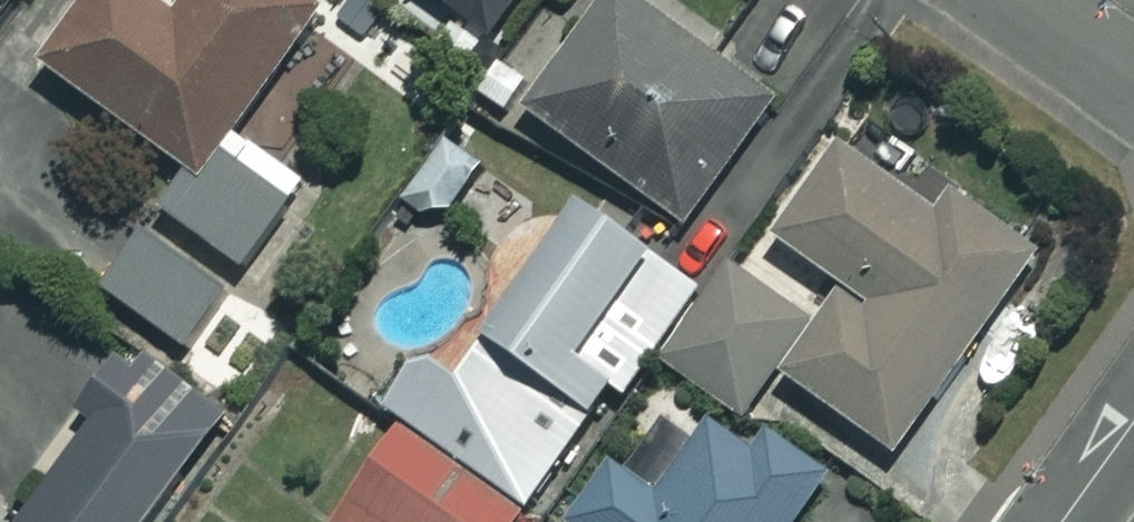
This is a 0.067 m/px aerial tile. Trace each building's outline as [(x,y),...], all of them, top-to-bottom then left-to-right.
[(299,0),(186,0),(172,20),(145,0),(90,0),(41,68),(182,170),(155,207),(240,269),(302,183),(230,131),(316,12),(299,0)] [(485,34),(509,0),(438,0),(485,34)] [(629,0),(603,0),(524,113),(684,226),(772,101),(629,0)] [(476,168),(443,145),(409,194),(441,217),(476,168)] [(934,217),(838,148),(758,259),(738,245),(656,359),(740,420),(774,372),(891,456),(1036,254),(951,193),(934,217)] [(571,204),(450,381),(415,357),(381,407),(397,418),(326,521),(514,521),(606,388),(620,397),(694,289),(571,204)] [(225,289),(140,230),(98,290),(183,350),(225,289)] [(165,366),(132,411),(111,395),(19,521),(143,521),(225,409),(165,366)] [(707,424),(654,497),(607,464),(566,521),(790,521),(820,480),(759,436),(747,453),(707,424)]
